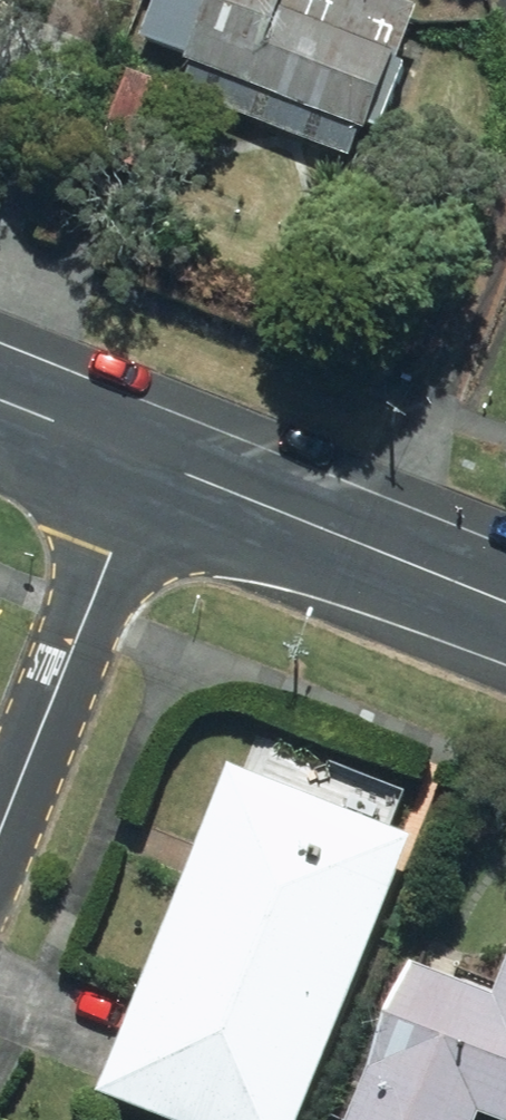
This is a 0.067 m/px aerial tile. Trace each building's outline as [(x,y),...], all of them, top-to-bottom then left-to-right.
[(345,0),(155,0),(136,48),(187,68),(173,102),(354,174),(413,27),(345,0)] [(220,771),(87,1103),(130,1119),(294,1119),(402,850),(382,842),(400,797),(258,740),(242,779),(220,771)] [(401,971),(341,1119),(505,1119),(505,942),(481,1004),(401,971)]
